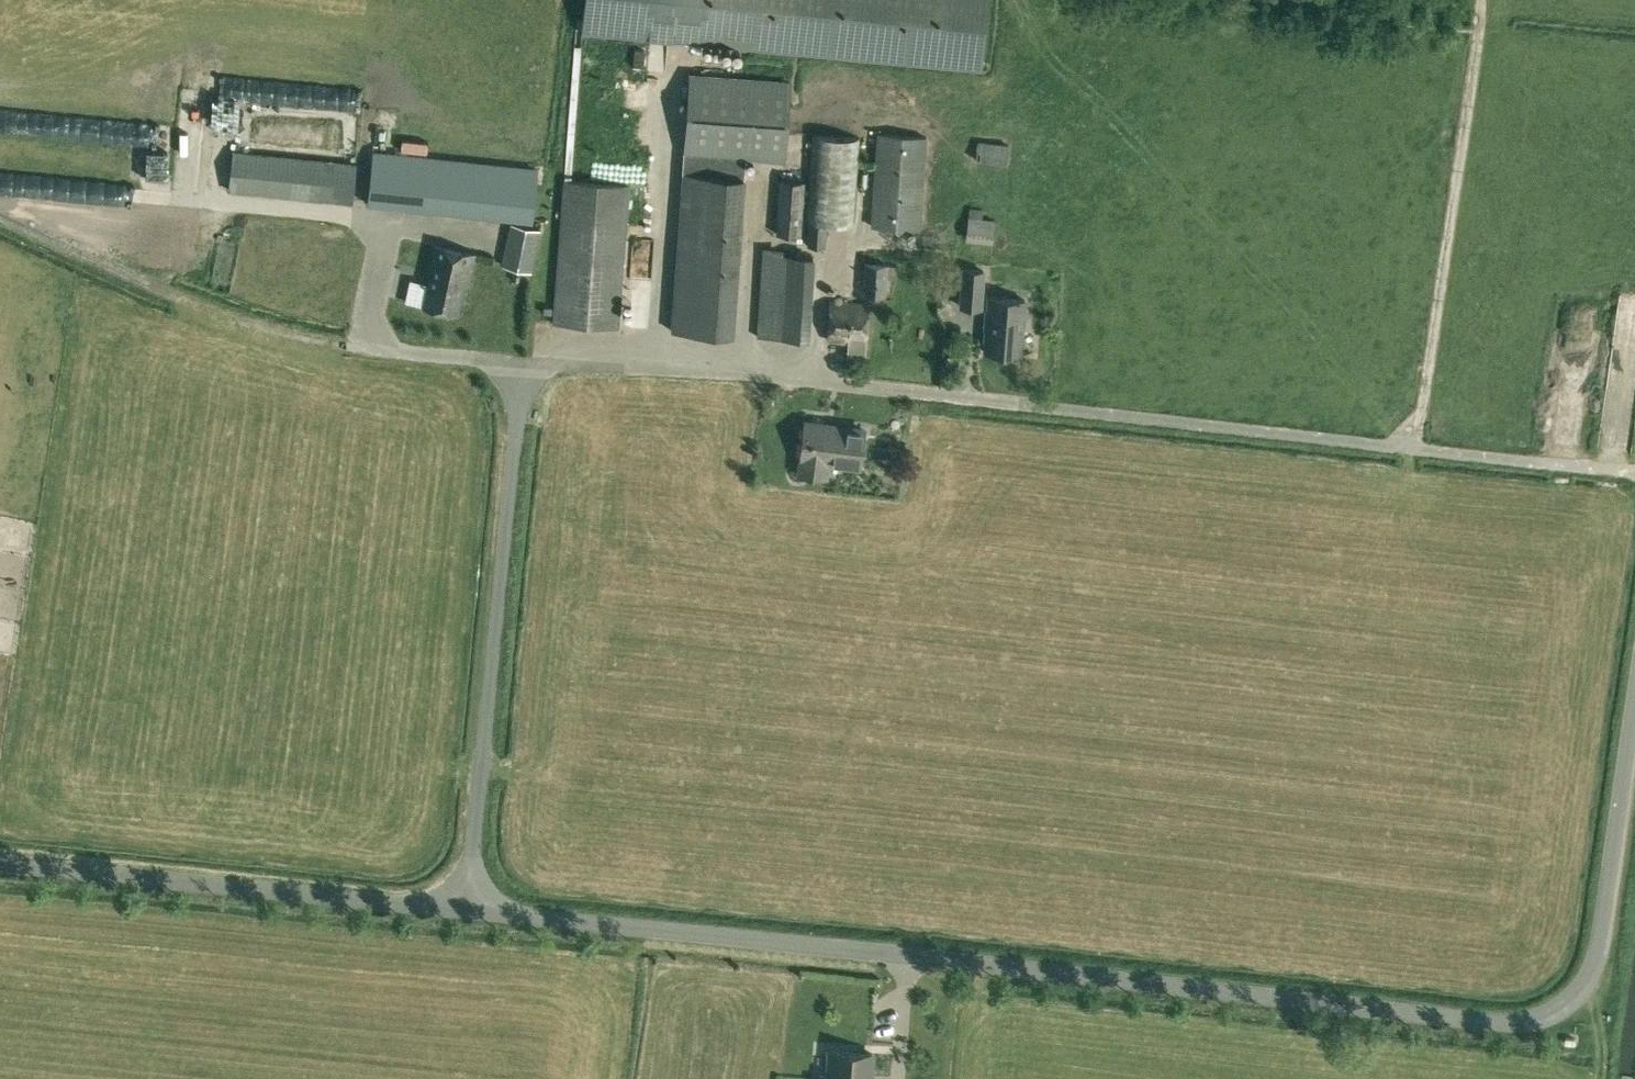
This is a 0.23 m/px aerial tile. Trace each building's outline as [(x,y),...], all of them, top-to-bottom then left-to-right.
[(582,30),(981,61),(985,0),(584,0),(582,30)] [(746,155),(786,158),(792,83),(693,75),(673,330),(732,335),(746,155)] [(871,226),(920,230),(927,137),(877,132),(871,226)] [(812,135),(807,221),(854,224),(860,139),(812,135)] [(975,160),(1007,165),(1009,145),(977,141),(975,160)] [(534,176),(367,163),(364,194),(531,207),(534,176)] [(631,185),(563,180),(552,323),(620,328),(631,185)] [(804,182),(779,180),(775,234),(801,237),(804,182)] [(970,207),(965,240),(993,244),(996,221),(982,218),(984,210),(970,207)] [(511,223),(502,266),(532,272),(541,229),(511,223)] [(809,224),(808,245),(825,246),(827,225),(809,224)] [(458,313),(464,284),(469,285),(475,253),(431,244),(425,271),(430,272),(423,306),(458,313)] [(783,249),(763,249),(757,338),(809,341),(813,257),(783,254),(783,249)] [(887,276),(888,264),(865,263),(863,295),(886,296),(887,276)] [(898,265),(888,264),(887,276),(897,276),(898,265)] [(953,271),(938,269),(936,284),(952,286),(953,271)] [(964,269),(961,306),(980,308),(983,271),(964,269)] [(989,296),(985,350),(1021,353),(1025,299),(989,296)] [(863,360),(865,338),(866,338),(868,305),(831,302),(828,339),(849,341),(848,359),(863,360)] [(859,467),(864,430),(806,422),(799,474),(825,478),(827,463),(859,467)] [(828,1078),(815,1077),(815,1078),(870,1078),(872,1055),(830,1052),(828,1078)]
